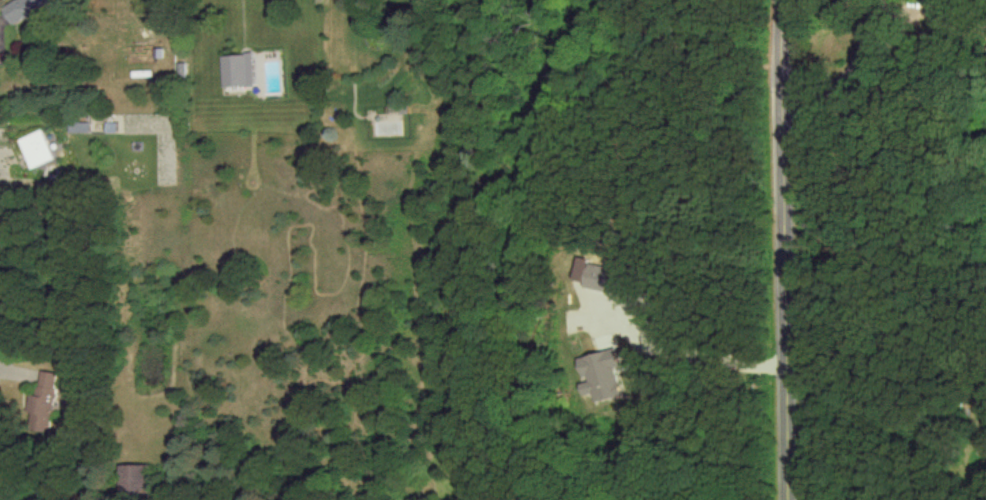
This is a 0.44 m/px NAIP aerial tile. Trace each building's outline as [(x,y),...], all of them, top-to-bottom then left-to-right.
[(0,8),(11,26),(54,0),(12,0),(0,8)] [(220,54),(221,86),(253,85),(252,53),(220,54)] [(91,122),(69,122),(69,132),(91,133),(91,122)] [(18,139),(30,169),(55,159),(42,129),(18,139)] [(584,287),(609,292),(610,284),(616,286),(620,269),(579,260),(575,279),(585,282),(584,287)] [(622,394),(615,368),(623,366),(618,347),(580,357),(587,382),(580,383),(584,395),(594,392),(596,401),(622,394)] [(27,411),(32,411),(30,429),(50,432),(58,373),(41,371),(38,394),(30,393),(27,411)] [(120,464),(120,492),(148,491),(147,464),(120,464)]
